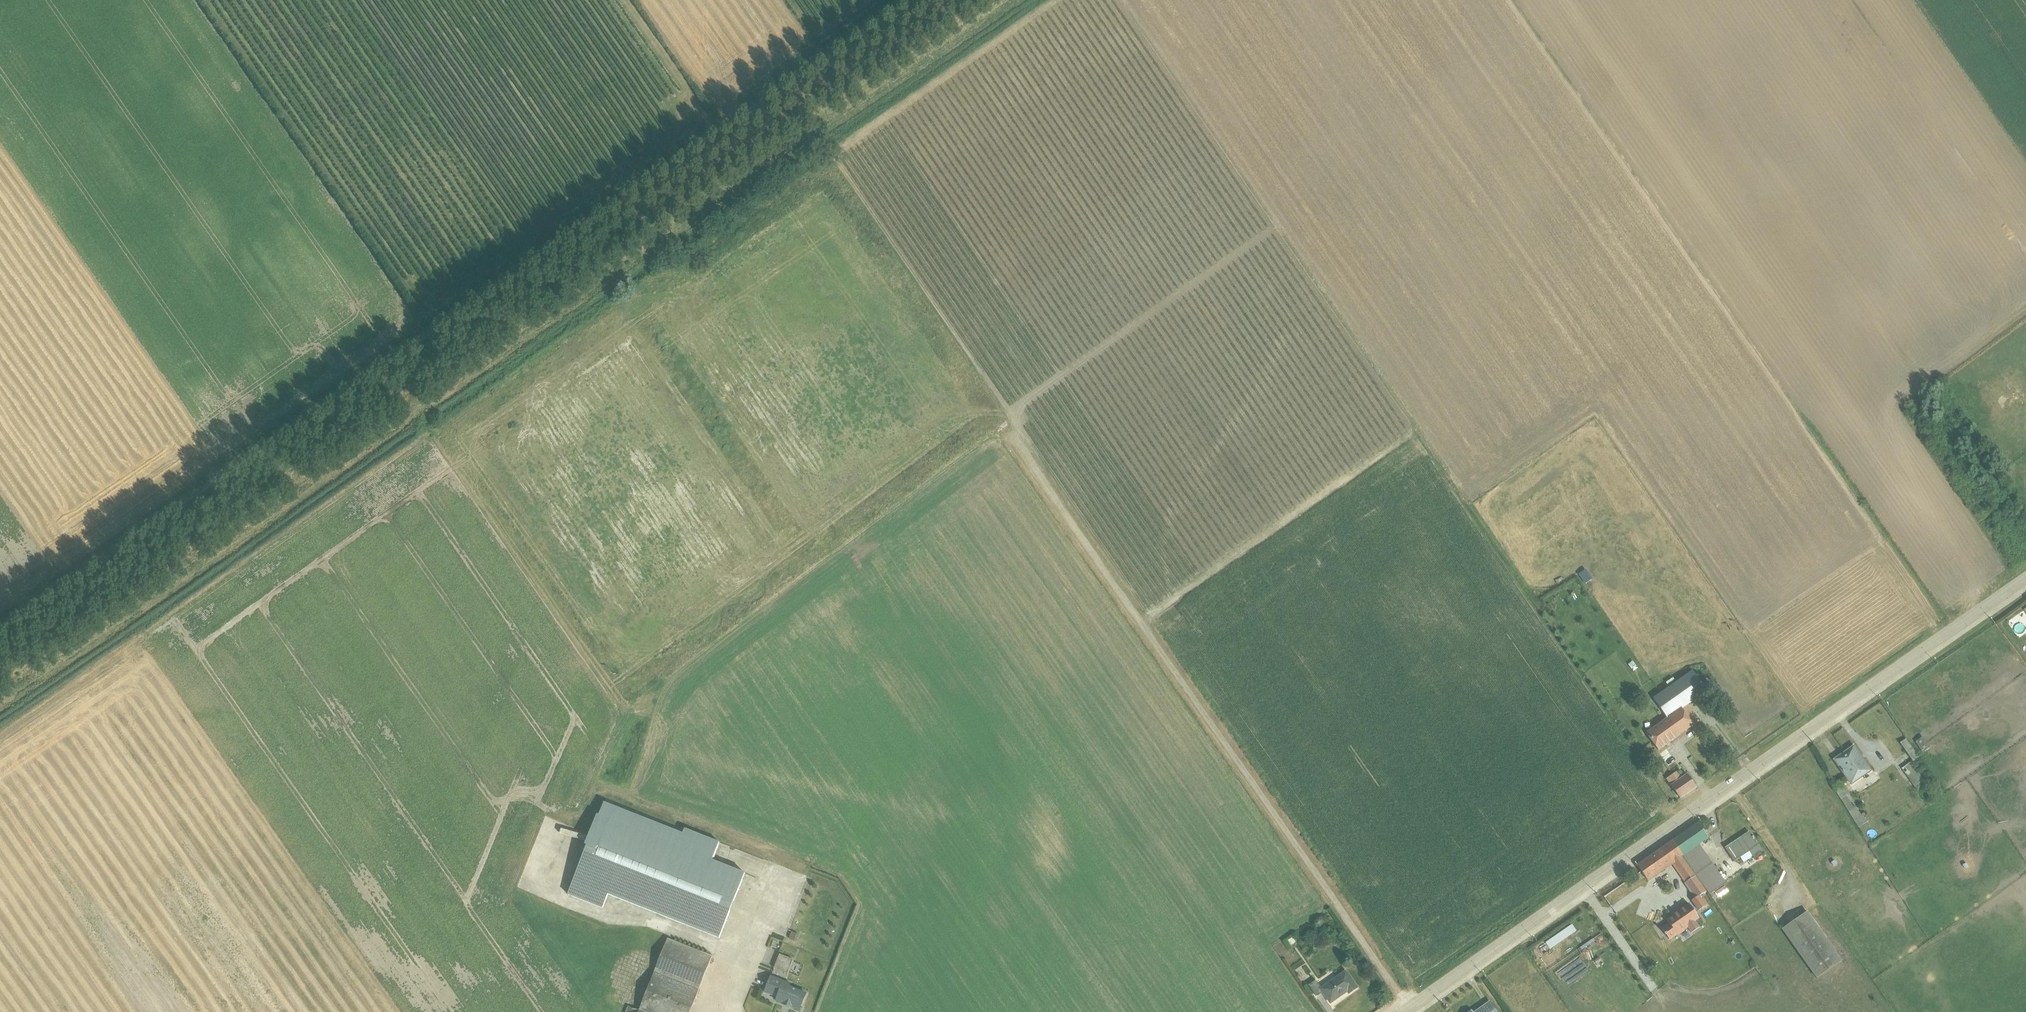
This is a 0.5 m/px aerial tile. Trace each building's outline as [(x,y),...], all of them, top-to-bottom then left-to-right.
[(202,530),(191,536),(195,543),(206,536),(202,530)] [(1573,573),(1580,584),(1589,579),(1581,567),(1573,573)] [(1628,660),(1624,663),(1628,670),(1633,666),(1628,660)] [(1667,718),(1645,733),(1658,751),(1699,719),(1689,704),(1707,691),(1693,671),(1653,698),(1667,718)] [(1916,751),(1925,748),(1920,737),(1911,740),(1916,751)] [(1906,739),(1900,743),(1913,761),(1919,757),(1906,739)] [(1854,746),(1834,760),(1852,785),(1871,771),(1854,746)] [(1916,760),(1902,769),(1915,788),(1925,782),(1913,764),(1917,761),(1916,760)] [(1677,781),(1671,786),(1680,799),(1697,787),(1687,774),(1681,778),(1677,772),(1673,775),(1677,781)] [(1677,781),(1673,775),(1667,779),(1671,786),(1677,781)] [(1840,782),(1832,786),(1859,828),(1869,821),(1864,813),(1861,815),(1855,806),(1853,807),(1846,797),(1850,794),(1845,787),(1844,788),(1840,782)] [(605,802),(568,895),(603,909),(609,895),(719,939),(745,873),(712,860),(719,842),(685,829),(683,833),(605,802)] [(1672,841),(1707,891),(1710,895),(1726,884),(1700,845),(1709,838),(1698,823),(1672,841)] [(1862,829),(1864,837),(1872,835),(1870,828),(1862,829)] [(1749,832),(1726,848),(1734,861),(1740,858),(1744,862),(1754,856),(1755,858),(1763,853),(1749,832)] [(1707,891),(1672,841),(1638,865),(1648,881),(1673,865),(1696,898),(1692,901),(1699,911),(1709,904),(1704,898),(1702,900),(1700,897),(1707,891)] [(1621,880),(1602,897),(1609,905),(1628,888),(1621,880)] [(1725,886),(1716,892),(1720,897),(1729,892),(1725,886)] [(1669,923),(1662,928),(1671,940),(1689,927),(1692,932),(1700,926),(1696,921),(1699,918),(1688,903),(1673,914),(1674,916),(1667,921),(1669,923)] [(1807,911),(1781,929),(1816,979),(1842,960),(1807,911)] [(792,931),(789,938),(797,941),(800,934),(792,931)] [(770,947),(773,940),(767,937),(764,945),(770,947)] [(1577,945),(1583,956),(1588,953),(1584,945),(1590,941),(1589,938),(1577,945)] [(626,1011),(691,1011),(713,956),(668,939),(639,1010),(628,1006),(626,1011)] [(780,954),(774,969),(788,974),(793,960),(780,954)] [(1316,980),(1309,985),(1317,997),(1323,992),(1331,1002),(1344,993),(1344,992),(1347,990),(1350,994),(1357,988),(1345,971),(1321,987),(1316,980)] [(767,989),(775,992),(774,996),(778,998),(777,1001),(784,1004),(784,1005),(792,1008),(792,1007),(795,1009),(795,1010),(800,1011),(801,1011),(803,1008),(801,1008),(807,994),(789,987),(791,984),(771,976),(767,989)] [(1490,1002),(1477,1011),(1497,1011),(1490,1002)]
